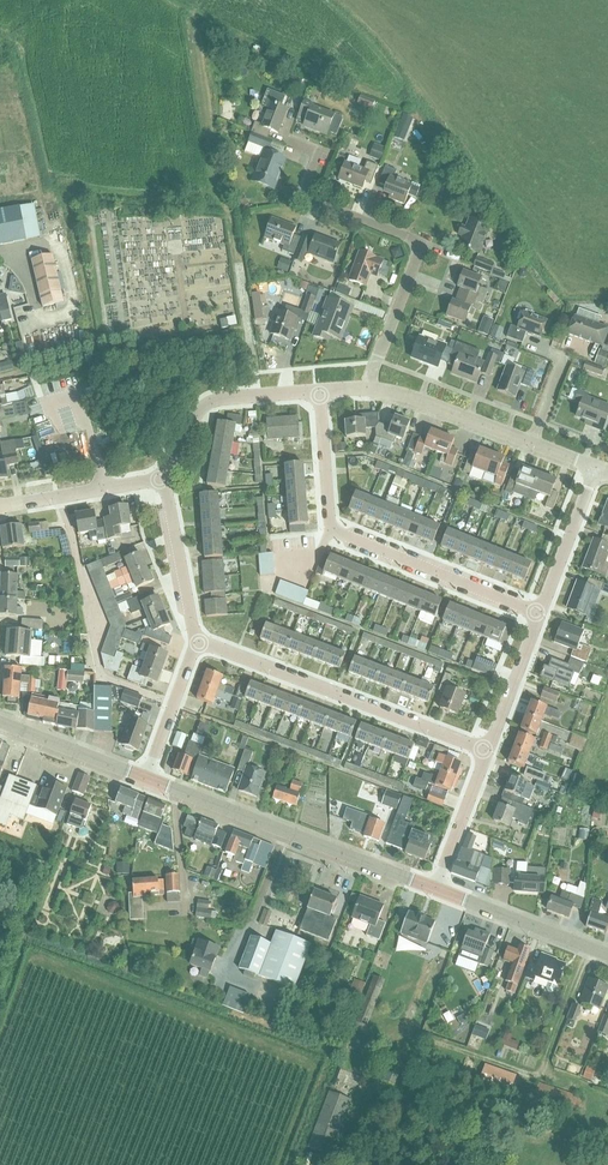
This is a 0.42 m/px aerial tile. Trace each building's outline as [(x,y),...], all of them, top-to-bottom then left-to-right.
[(293,76),(289,85),(299,88),(302,80),(293,76)] [(252,133),(267,139),(270,130),(277,133),(286,110),(281,108),(286,97),(268,90),(260,110),(262,113),(266,115),(262,125),(254,122),(250,132),(252,133)] [(372,109),(375,102),(368,100),(366,106),(372,109)] [(304,102),(296,122),(303,125),(315,130),(314,131),(326,136),(327,133),(335,136),(342,118),(333,115),(311,107),(312,105),(304,102)] [(403,114),(399,126),(408,130),(413,118),(403,114)] [(267,139),(252,133),(248,143),(264,149),(252,181),(274,190),(285,160),(267,153),(272,141),(267,139)] [(375,145),(370,156),(380,160),(384,149),(375,145)] [(343,163),(337,179),(360,188),(363,181),(370,184),(376,166),(365,162),(362,171),(343,163)] [(389,193),(387,200),(402,205),(406,195),(414,199),(419,187),(411,184),(410,186),(392,179),(396,171),(384,167),(377,183),(386,186),(384,191),(389,193)] [(241,193),(234,198),(242,210),(249,205),(241,193)] [(20,207),(0,211),(0,245),(26,240),(41,236),(35,204),(20,207)] [(296,228),(271,219),(264,238),(284,245),(282,251),(294,256),(300,238),(293,235),(296,228)] [(478,255),(488,227),(469,220),(466,229),(461,227),(458,235),(463,237),(459,248),(478,255)] [(308,254),(332,264),(340,244),(316,235),(313,243),(310,242),(310,241),(303,238),(294,261),(301,263),(305,253),(308,254)] [(399,248),(391,251),(394,259),(397,257),(402,256),(399,248)] [(360,252),(349,281),(365,287),(371,272),(378,275),(383,261),(360,252)] [(64,302),(61,290),(52,255),(31,261),(40,296),(43,307),(64,302)] [(491,265),(474,258),(471,267),(488,273),(491,265)] [(280,270),(287,273),(291,262),(284,259),(280,270)] [(493,269),(490,276),(504,281),(506,274),(493,269)] [(520,271),(519,274),(521,277),(524,278),(527,276),(528,273),(526,270),(523,269),(520,271)] [(457,295),(482,305),(488,290),(478,287),(481,278),(463,271),(457,287),(460,288),(457,295)] [(300,281),(298,287),(306,290),(308,284),(300,281)] [(339,285),(336,293),(346,297),(349,289),(339,285)] [(309,315),(318,289),(310,287),(302,311),(302,312),(309,315)] [(8,310),(5,294),(0,295),(0,312),(8,310)] [(482,305),(457,295),(455,302),(452,301),(446,316),(464,323),(467,314),(472,316),(474,309),(480,312),(482,305)] [(352,308),(328,298),(313,337),(323,340),(325,334),(340,340),(352,308)] [(21,316),(37,308),(33,301),(17,309),(21,316)] [(261,305),(253,306),(255,320),(263,319),(261,305)] [(279,312),(271,334),(289,340),(294,326),(297,327),(300,320),(306,322),(309,315),(302,312),(302,311),(287,306),(284,314),(279,312)] [(367,306),(366,311),(385,317),(387,311),(367,306)] [(568,334),(602,346),(603,346),(603,344),(607,331),(607,328),(593,323),(596,315),(578,309),(576,316),(574,316),(568,334)] [(511,326),(506,337),(522,343),(526,332),(541,338),(547,321),(524,312),(517,328),(511,326)] [(227,318),(220,320),(222,329),(229,327),(236,325),(235,317),(227,318)] [(439,320),(436,325),(450,330),(452,325),(439,320)] [(478,333),(486,336),(488,330),(480,326),(478,333)] [(495,326),(491,337),(498,340),(500,340),(504,329),(495,326)] [(412,358),(437,368),(446,346),(437,342),(436,344),(420,338),(412,358)] [(22,342),(15,344),(20,360),(26,358),(22,342)] [(454,350),(448,363),(454,366),(451,373),(475,382),(483,363),(477,360),(480,351),(457,342),(454,350)] [(601,349),(596,363),(606,367),(607,361),(607,352),(601,349)] [(489,376),(496,357),(490,354),(489,354),(481,373),(489,376)] [(585,362),(583,369),(602,376),(604,369),(585,362)] [(13,369),(12,365),(11,363),(5,364),(6,371),(10,370),(13,369)] [(506,367),(496,391),(514,398),(520,384),(528,387),(534,372),(520,367),(519,372),(506,367)] [(0,383),(0,398),(1,398),(2,405),(20,401),(17,393),(5,395),(3,382),(0,383)] [(94,387),(86,389),(87,392),(88,394),(88,395),(96,393),(94,387)] [(607,415),(607,406),(586,398),(588,395),(579,392),(575,402),(581,404),(576,417),(590,422),(589,426),(602,431),(607,415)] [(26,402),(12,404),(13,407),(14,417),(30,414),(26,402)] [(13,407),(0,408),(0,427),(2,426),(1,419),(14,417),(13,407)] [(259,425),(260,411),(248,410),(247,424),(259,425)] [(240,422),(241,415),(231,413),(230,421),(240,422)] [(379,424),(379,423),(378,413),(357,415),(357,420),(345,421),(347,438),(366,436),(365,429),(376,427),(379,424)] [(376,437),(370,453),(375,455),(379,445),(391,449),(393,443),(394,444),(396,438),(404,440),(410,422),(395,416),(391,428),(379,423),(379,424),(376,427),(376,437)] [(282,418),(284,439),(304,438),(302,423),(298,423),(298,417),(282,418)] [(284,439),(282,418),(267,419),(267,426),(263,426),(264,441),(284,439)] [(219,422),(216,437),(233,441),(236,425),(219,422)] [(436,452),(443,435),(431,430),(428,439),(415,434),(408,450),(427,457),(430,449),(436,452)] [(455,439),(443,435),(436,452),(443,454),(440,462),(452,467),(458,450),(451,448),(455,439)] [(38,436),(33,438),(37,450),(42,448),(38,436)] [(233,441),(216,437),(213,453),(231,456),(233,441)] [(8,479),(6,466),(17,464),(14,440),(1,442),(2,453),(0,453),(0,480),(8,479)] [(338,444),(338,452),(346,451),(345,443),(338,444)] [(485,473),(492,453),(480,449),(478,454),(471,451),(463,471),(470,474),(469,476),(482,481),(485,473)] [(408,452),(403,466),(414,470),(417,463),(412,461),(414,455),(408,452)] [(231,456),(213,453),(210,468),(228,471),(231,456)] [(504,458),(492,453),(485,473),(497,477),(495,483),(502,486),(509,466),(503,463),(504,458)] [(367,471),(364,455),(350,457),(352,473),(367,471)] [(45,459),(41,461),(45,473),(50,471),(45,459)] [(382,470),(384,464),(378,461),(375,468),(382,470)] [(286,480),(305,479),(303,463),(285,465),(286,480)] [(391,467),(384,464),(382,470),(388,473),(391,467)] [(12,481),(20,481),(20,465),(12,465),(12,481)] [(530,499),(540,472),(533,469),(532,471),(523,468),(522,469),(515,466),(505,492),(513,495),(514,492),(530,499)] [(228,471),(210,468),(208,484),(225,488),(228,471)] [(540,472),(530,499),(534,500),(537,492),(549,497),(545,507),(553,510),(559,493),(552,491),(556,480),(547,477),(547,474),(540,472)] [(409,481),(412,475),(405,473),(403,479),(409,481)] [(412,475),(409,481),(416,484),(418,478),(412,475)] [(425,481),(418,478),(416,484),(423,487),(425,481)] [(305,479),(286,480),(287,495),(306,494),(305,479)] [(461,489),(464,482),(457,479),(454,486),(461,489)] [(437,493),(439,486),(433,484),(430,490),(437,493)] [(397,494),(403,498),(408,490),(402,486),(397,494)] [(446,489),(439,486),(437,493),(443,495),(446,489)] [(219,493),(200,495),(201,511),(220,509),(219,493)] [(364,515),(371,498),(356,493),(349,510),(364,515)] [(307,508),(306,494),(287,495),(288,510),(307,508)] [(504,496),(501,503),(506,505),(509,498),(504,496)] [(384,504),(371,498),(364,515),(377,521),(384,504)] [(474,508),(476,502),(469,499),(467,505),(474,508)] [(476,502),(474,508),(480,510),(483,504),(476,502)] [(384,504),(377,521),(391,527),(398,509),(384,504)] [(131,525),(127,506),(111,509),(113,521),(106,522),(109,539),(121,536),(119,527),(131,525)] [(606,512),(603,511),(599,524),(607,527),(607,506),(606,512)] [(308,524),(307,508),(288,510),(290,533),(306,532),(305,524),(308,524)] [(220,509),(201,511),(202,513),(203,527),(221,526),(220,511),(220,509)] [(412,515),(398,509),(391,527),(405,532),(412,515)] [(501,519),(504,513),(497,510),(494,516),(501,519)] [(94,512),(76,515),(80,534),(89,532),(91,542),(98,540),(106,539),(103,521),(96,522),(94,512)] [(510,516),(504,513),(501,519),(508,522),(510,516)] [(425,521),(412,515),(405,532),(418,538),(425,521)] [(49,530),(48,521),(29,524),(30,533),(49,530)] [(425,521),(418,538),(433,543),(440,526),(425,521)] [(528,530),(531,524),(524,521),(522,527),(528,530)] [(538,527),(531,524),(528,530),(535,533),(538,527)] [(25,546),(22,525),(1,527),(3,549),(25,546)] [(221,526),(203,527),(203,530),(204,543),(222,542),(221,529),(221,526)] [(54,536),(65,535),(65,527),(53,528),(54,536)] [(456,553),(462,536),(448,530),(441,547),(456,553)] [(582,568),(605,577),(607,570),(607,565),(603,563),(607,550),(607,536),(603,534),(600,542),(593,539),(582,568)] [(462,536),(456,553),(469,558),(476,541),(462,536)] [(476,541),(469,558),(483,564),(490,547),(476,541)] [(222,542),(204,543),(204,547),(205,559),(210,559),(223,558),(223,546),(222,542)] [(490,547),(483,564),(497,569),(503,552),(490,547)] [(100,560),(100,561),(103,567),(103,568),(122,560),(119,552),(100,560)] [(517,558),(503,552),(497,569),(510,575),(517,558)] [(118,579),(147,567),(141,553),(126,559),(129,567),(115,572),(118,579)] [(267,566),(274,566),(274,553),(267,553),(260,554),(260,563),(267,562),(267,566)] [(338,578),(345,561),(331,555),(329,559),(323,556),(316,574),(323,576),(324,572),(338,578)] [(29,558),(5,557),(5,565),(20,566),(20,567),(29,567),(29,558)] [(210,561),(203,562),(203,565),(204,577),(225,576),(224,563),(223,558),(210,559),(210,561)] [(531,564),(517,558),(510,575),(525,581),(531,564)] [(103,567),(100,561),(87,566),(89,573),(103,567)] [(345,561),(338,578),(352,584),(359,567),(345,561)] [(267,562),(260,563),(261,576),(275,574),(274,566),(267,566),(267,562)] [(103,568),(103,567),(89,573),(92,579),(105,574),(103,568)] [(118,579),(109,582),(111,587),(112,590),(121,586),(128,583),(128,585),(135,582),(137,588),(152,582),(152,581),(154,580),(151,574),(149,574),(147,567),(118,579)] [(359,567),(352,584),(366,589),(373,572),(359,567)] [(373,572),(366,589),(379,595),(386,578),(373,572)] [(17,599),(25,599),(26,592),(17,591),(18,574),(1,574),(0,596),(0,598),(17,599)] [(105,574),(92,579),(95,586),(108,580),(105,574)] [(225,576),(204,577),(204,581),(204,582),(205,593),(213,593),(213,596),(226,595),(225,580),(225,576)] [(400,584),(386,578),(379,595),(393,601),(400,584)] [(574,592),(568,608),(585,615),(591,617),(595,607),(589,605),(595,588),(602,591),(605,583),(589,578),(586,584),(577,581),(573,592),(574,592)] [(109,582),(108,580),(95,586),(98,593),(111,587),(109,582)] [(282,597),(288,583),(281,580),(275,594),(282,597)] [(288,583),(282,597),(290,599),(295,586),(288,583)] [(400,584),(393,601),(407,606),(414,589),(400,584)] [(309,591),(295,586),(290,599),(304,605),(309,591)] [(111,587),(98,593),(100,599),(114,594),(112,590),(111,587)] [(414,589),(407,606),(421,612),(428,595),(414,589)] [(118,605),(127,602),(133,599),(130,592),(115,598),(116,600),(118,605)] [(114,594),(100,599),(103,606),(116,600),(115,598),(114,594)] [(148,618),(164,611),(158,597),(146,602),(143,595),(133,599),(127,602),(130,609),(132,614),(144,609),(148,618)] [(214,600),(206,601),(207,617),(228,615),(226,597),(226,595),(213,596),(214,598),(214,600)] [(421,612),(418,618),(432,623),(435,618),(442,601),(428,595),(421,612)] [(0,598),(0,615),(23,616),(23,608),(16,608),(17,599),(0,598)] [(287,610),(289,604),(276,599),(274,605),(287,610)] [(116,600),(103,606),(106,613),(119,607),(118,605),(116,600)] [(127,602),(118,605),(119,607),(121,612),(130,609),(127,602)] [(289,604),(287,610),(300,615),(302,609),(289,604)] [(324,612),(327,607),(320,604),(318,610),(324,612)] [(458,627),(464,610),(450,604),(443,621),(458,627)] [(121,612),(119,607),(106,613),(108,619),(122,614),(121,612)] [(327,607),(324,612),(331,615),(333,609),(327,607)] [(302,609),(300,615),(313,620),(316,614),(302,609)] [(478,615),(464,610),(458,627),(471,632),(478,615)] [(164,611),(148,618),(151,626),(147,628),(144,636),(169,645),(172,637),(163,634),(161,629),(170,625),(164,611)] [(126,626),(122,614),(108,619),(111,626),(126,626)] [(329,619),(316,614),(313,620),(326,625),(329,619)] [(352,623),(354,617),(348,615),(345,621),(352,623)] [(492,621),(478,615),(471,632),(485,638),(492,621)] [(354,617),(352,623),(359,626),(361,620),(354,617)] [(22,618),(21,628),(43,630),(43,620),(22,618)] [(342,624),(329,619),(326,625),(339,630),(342,624)] [(266,624),(260,640),(274,645),(280,629),(283,622),(275,620),(272,626),(266,624)] [(492,621),(485,638),(499,644),(505,646),(512,631),(505,629),(506,627),(506,624),(499,621),(497,623),(492,621)] [(574,650),(571,656),(587,663),(592,649),(583,645),(583,646),(579,645),(584,631),(562,623),(554,642),(574,650)] [(355,629),(342,624),(339,630),(353,635),(355,629)] [(380,634),(382,628),(376,625),(373,631),(380,634)] [(126,626),(111,626),(109,633),(122,638),(125,629),(126,626)] [(382,628),(380,634),(387,636),(389,630),(382,628)] [(125,629),(122,638),(140,645),(143,636),(125,629)] [(280,629),(274,645),(287,650),(293,634),(280,629)] [(31,633),(8,631),(6,656),(21,657),(20,664),(44,667),(45,658),(29,657),(31,633)] [(122,638),(109,633),(106,639),(120,644),(122,638)] [(376,644),(378,638),(364,633),(362,638),(376,644)] [(293,634),(287,650),(300,655),(306,639),(293,634)] [(408,644),(410,638),(403,636),(401,642),(408,644)] [(391,643),(378,638),(376,644),(389,649),(391,643)] [(410,638),(408,644),(414,647),(417,641),(410,638)] [(106,639),(103,646),(117,651),(120,644),(106,639)] [(306,639),(300,655),(313,660),(319,644),(306,639)] [(145,662),(163,668),(168,654),(151,648),(152,646),(143,643),(140,649),(149,653),(145,662)] [(391,643),(389,649),(402,654),(404,648),(391,643)] [(319,644),(313,660),(326,665),(332,649),(319,644)] [(117,651),(103,646),(101,653),(115,658),(117,651)] [(404,648),(402,654),(415,659),(417,653),(404,648)] [(346,654),(332,649),(326,665),(340,670),(346,654)] [(445,658),(447,652),(440,650),(438,656),(445,658)] [(118,670),(124,654),(117,651),(115,658),(101,653),(101,655),(103,663),(105,668),(109,670),(117,672),(118,670)] [(447,652),(445,658),(451,661),(453,655),(447,652)] [(417,653),(415,659),(418,660),(428,663),(430,658),(417,653)] [(362,678),(368,663),(355,657),(349,673),(362,678)] [(430,658),(428,663),(436,667),(435,671),(441,673),(442,669),(444,663),(430,658)] [(475,663),(472,669),(479,671),(493,677),(497,665),(483,660),(477,658),(475,663)] [(570,659),(568,666),(570,666),(568,670),(574,672),(576,673),(580,663),(570,659)] [(472,669),(475,663),(468,660),(466,666),(472,669)] [(545,667),(541,677),(553,681),(553,682),(568,687),(569,684),(575,686),(583,664),(580,663),(576,673),(574,672),(568,670),(570,666),(568,666),(552,660),(549,668),(545,667)] [(163,668),(145,662),(142,671),(134,668),(129,680),(141,684),(144,678),(157,683),(163,668)] [(381,668),(368,663),(362,678),(375,683),(381,668)] [(4,682),(21,683),(28,684),(36,685),(36,688),(40,688),(41,680),(36,680),(37,677),(22,676),(22,668),(5,667),(5,668),(4,670),(3,674),(5,676),(4,682)] [(381,668),(375,683),(388,688),(394,673),(381,668)] [(68,671),(61,670),(59,691),(66,692),(67,682),(68,671)] [(68,671),(67,682),(83,683),(84,673),(70,672),(68,671)] [(202,684),(218,690),(223,676),(208,671),(202,684)] [(408,678),(394,673),(388,688),(402,693),(408,678)] [(457,714),(465,695),(452,691),(455,683),(451,681),(453,676),(445,673),(438,691),(446,694),(441,708),(457,714)] [(592,683),(602,686),(605,677),(595,673),(592,683)] [(421,682),(408,678),(402,693),(415,698),(421,682)] [(21,683),(4,682),(3,697),(9,698),(9,703),(18,704),(18,698),(20,698),(21,683)] [(259,703),(265,687),(251,682),(245,698),(259,703)] [(434,688),(421,682),(415,698),(428,703),(434,688)] [(36,685),(28,684),(28,692),(35,692),(36,688),(36,685)] [(202,684),(197,699),(213,705),(215,697),(222,700),(230,702),(232,695),(224,693),(218,690),(202,684)] [(240,684),(235,697),(243,700),(248,687),(240,684)] [(94,686),(94,711),(94,732),(111,732),(112,686),(94,686)] [(227,686),(224,693),(232,695),(235,688),(227,686)] [(265,687),(259,703),(272,708),(278,692),(265,687)] [(545,688),(541,697),(557,703),(561,694),(545,688)] [(121,702),(139,708),(143,697),(125,690),(121,702)] [(291,697),(278,692),(272,708),(285,713),(291,697)] [(30,697),(26,715),(27,718),(44,722),(43,723),(43,724),(56,726),(59,712),(58,711),(59,703),(60,700),(35,695),(35,696),(33,695),(32,698),(30,697)] [(235,697),(232,705),(240,708),(243,700),(235,697)] [(291,697),(285,713),(298,718),(304,702),(291,697)] [(559,719),(561,712),(554,710),(547,707),(532,701),(527,715),(542,721),(544,715),(551,718),(552,717),(559,719)] [(317,707),(304,702),(298,718),(311,723),(317,707)] [(56,726),(56,727),(77,730),(77,729),(94,732),(94,711),(94,705),(80,703),(79,706),(59,703),(58,711),(59,712),(56,726)] [(330,712),(317,707),(311,723),(324,728),(330,712)] [(330,712),(324,728),(337,733),(343,717),(330,712)] [(131,719),(121,745),(125,746),(125,748),(133,752),(134,749),(138,751),(148,725),(147,725),(150,716),(144,713),(140,722),(131,719)] [(542,721),(527,715),(521,729),(536,735),(542,721)] [(357,722),(343,717),(337,733),(350,738),(357,722)] [(248,732),(250,726),(235,721),(233,727),(248,732)] [(369,745),(375,729),(361,724),(355,740),(369,745)] [(250,726),(248,732),(261,737),(263,731),(250,726)] [(375,729),(369,745),(382,750),(388,734),(375,729)] [(263,731),(261,737),(274,742),(276,736),(263,731)] [(182,749),(187,736),(178,732),(173,746),(182,749)] [(545,733),(543,740),(550,743),(553,735),(545,733)] [(388,734),(382,750),(395,755),(401,739),(388,734)] [(520,734),(514,748),(530,754),(535,740),(520,734)] [(276,736),(274,742),(287,747),(289,741),(276,736)] [(558,745),(560,739),(553,736),(551,742),(558,745)] [(244,737),(239,749),(245,750),(249,739),(244,737)] [(415,745),(401,739),(395,755),(409,760),(409,759),(414,747),(415,745)] [(550,744),(550,743),(543,740),(540,747),(547,750),(548,748),(550,744)] [(179,754),(173,770),(187,775),(192,777),(191,780),(192,781),(198,758),(202,746),(190,741),(185,752),(188,754),(187,757),(179,754)] [(302,746),(289,741),(287,747),(300,752),(302,746)] [(11,747),(0,743),(0,775),(11,747)] [(550,744),(548,748),(564,755),(566,750),(550,744)] [(435,745),(429,761),(436,763),(433,769),(441,772),(458,778),(462,770),(459,769),(461,764),(446,758),(449,750),(435,745)] [(315,751),(302,746),(300,752),(313,757),(315,751)] [(414,747),(409,759),(414,761),(419,749),(414,747)] [(530,754),(514,748),(509,762),(524,768),(530,754)] [(257,797),(266,774),(248,767),(253,753),(245,750),(238,770),(245,773),(239,791),(257,797)] [(328,756),(315,751),(313,757),(326,762),(328,756)] [(539,755),(535,764),(546,769),(550,760),(539,755)] [(328,756),(326,762),(339,767),(342,761),(328,756)] [(198,758),(192,781),(226,794),(234,772),(220,767),(219,764),(211,761),(208,762),(198,758)] [(358,775),(360,768),(346,763),(343,769),(358,775)] [(527,767),(524,775),(529,777),(537,780),(543,782),(545,776),(546,774),(527,767)] [(373,773),(360,768),(358,775),(371,779),(373,773)] [(455,787),(458,778),(441,772),(438,778),(431,775),(431,776),(424,773),(421,781),(417,779),(414,787),(426,792),(429,783),(435,786),(451,792),(453,786),(455,787)] [(386,778),(373,773),(371,779),(384,784),(386,778)] [(74,792),(85,796),(92,779),(81,774),(74,792)] [(504,791),(502,798),(503,798),(514,802),(523,806),(526,799),(529,800),(533,790),(530,789),(532,785),(527,784),(528,782),(511,775),(505,792),(504,791)] [(0,797),(0,824),(5,826),(9,815),(23,820),(36,786),(8,776),(0,797)] [(386,778),(384,784),(397,789),(400,783),(386,778)] [(543,782),(537,780),(534,787),(547,792),(550,785),(543,782)] [(37,808),(57,816),(67,789),(47,781),(37,808)] [(273,799),(297,806),(303,784),(293,781),(290,791),(287,790),(287,789),(280,787),(281,785),(278,784),(273,799)] [(552,786),(551,789),(561,793),(563,787),(554,784),(553,786),(552,786)] [(430,793),(427,800),(443,806),(445,799),(448,793),(432,787),(430,793)] [(122,789),(116,804),(126,808),(123,814),(137,820),(146,799),(122,789)] [(402,796),(388,791),(383,805),(397,810),(402,796)] [(404,797),(397,815),(398,815),(406,818),(413,800),(404,797)] [(75,800),(66,824),(80,829),(78,834),(80,836),(83,837),(86,837),(88,835),(89,832),(89,829),(84,827),(92,806),(75,800)] [(149,800),(139,827),(147,830),(158,834),(158,835),(155,844),(174,852),(172,829),(166,827),(163,826),(165,819),(164,818),(164,819),(162,819),(162,818),(164,813),(166,806),(160,804),(149,800)] [(500,805),(494,821),(509,827),(512,818),(518,821),(517,823),(524,826),(524,825),(527,818),(530,809),(523,806),(514,802),(511,809),(500,805)] [(347,808),(343,819),(353,823),(351,829),(365,834),(364,836),(379,842),(385,824),(378,822),(379,819),(371,817),(347,808)] [(595,809),(592,817),(599,819),(601,811),(595,809)] [(532,818),(537,820),(540,813),(535,810),(532,818)] [(188,816),(184,827),(187,829),(185,836),(191,838),(198,820),(188,816)] [(227,834),(217,830),(219,826),(202,819),(194,839),(211,846),(212,845),(221,848),(227,834)] [(395,819),(386,844),(406,851),(405,853),(425,861),(432,843),(428,842),(430,837),(422,834),(421,836),(412,833),(413,831),(412,831),(414,826),(404,823),(405,822),(396,819),(395,819)] [(579,829),(578,839),(587,841),(589,830),(579,829)] [(266,868),(274,847),(235,832),(226,853),(238,857),(236,862),(243,865),(241,871),(249,874),(253,864),(266,868)] [(464,848),(471,851),(476,837),(469,834),(464,848)] [(456,862),(451,873),(475,882),(482,863),(485,856),(474,852),(471,851),(464,848),(461,847),(456,862)] [(130,863),(118,863),(118,874),(130,874),(130,863)] [(111,869),(105,867),(103,874),(108,876),(111,869)] [(213,880),(216,870),(207,867),(204,876),(213,880)] [(520,872),(520,875),(516,875),(514,890),(543,893),(545,868),(527,867),(527,872),(520,872)] [(218,868),(213,881),(218,882),(223,870),(218,868)] [(509,884),(510,870),(496,869),(495,883),(509,884)] [(177,875),(166,875),(167,903),(180,902),(179,893),(180,893),(180,891),(179,875),(177,875)] [(134,893),(128,893),(130,921),(145,920),(142,893),(151,892),(151,894),(165,893),(164,880),(162,880),(158,880),(158,879),(138,880),(133,881),(134,893)] [(568,885),(566,892),(562,891),(559,899),(553,897),(553,898),(551,897),(547,909),(568,917),(572,905),(580,908),(587,891),(579,888),(578,889),(568,885)] [(315,891),(308,908),(308,909),(300,930),(329,941),(337,919),(331,917),(337,900),(315,891)] [(360,896),(352,918),(370,925),(366,935),(379,940),(386,923),(379,920),(384,905),(360,896)] [(586,927),(607,934),(607,930),(607,919),(598,915),(603,902),(593,899),(588,913),(590,914),(586,927)] [(197,900),(196,908),(208,909),(209,902),(197,900)] [(119,908),(117,904),(113,903),(108,905),(107,909),(109,914),(114,915),(118,913),(119,908)] [(210,919),(211,911),(196,909),(195,917),(210,919)] [(265,909),(259,924),(267,926),(272,912),(265,909)] [(427,943),(427,944),(436,922),(425,918),(426,917),(419,915),(419,916),(408,912),(400,933),(401,934),(401,933),(408,935),(408,936),(416,940),(417,938),(427,942),(427,943)] [(39,917),(38,920),(40,923),(43,924),(45,923),(47,919),(45,917),(42,916),(39,917)] [(468,932),(459,956),(478,964),(488,967),(494,952),(485,948),(490,935),(475,929),(474,934),(468,932)] [(255,978),(256,976),(294,990),(311,945),(277,932),(272,945),(253,937),(240,970),(247,972),(246,975),(255,978)] [(199,941),(190,965),(201,970),(199,976),(207,979),(210,973),(219,949),(199,941)] [(505,956),(503,960),(512,963),(505,981),(509,982),(506,989),(506,991),(514,994),(516,989),(524,968),(530,950),(526,948),(526,946),(522,945),(520,946),(519,945),(517,950),(508,947),(505,956)] [(557,984),(565,965),(550,959),(550,958),(542,954),(539,963),(532,960),(526,977),(533,979),(534,975),(549,981),(548,984),(547,986),(546,988),(546,990),(547,992),(548,993),(549,994),(552,994),(554,993),(555,991),(557,984)] [(357,1022),(367,1026),(385,980),(375,976),(357,1022)] [(354,980),(351,990),(361,994),(365,984),(354,980)] [(583,1003),(591,1007),(590,1010),(591,1013),(594,1015),(598,1013),(599,1010),(600,1010),(607,989),(607,987),(592,980),(588,989),(583,1003)] [(251,994),(231,987),(224,1005),(244,1013),(248,1002),(249,999),(251,994)] [(248,1002),(244,1013),(248,1014),(254,1000),(249,999),(248,1002)] [(570,1020),(576,1022),(581,1008),(575,1005),(570,1020)] [(449,1023),(456,1019),(452,1010),(445,1014),(449,1023)] [(276,1012),(274,1019),(280,1021),(283,1014),(276,1012)] [(463,1015),(457,1018),(460,1023),(466,1020),(463,1015)] [(472,1035),(483,1039),(485,1032),(475,1028),(472,1035)] [(560,1046),(571,1049),(575,1034),(564,1031),(560,1046)] [(505,1032),(501,1044),(509,1046),(511,1040),(513,1035),(505,1032)] [(485,1063),(480,1078),(512,1089),(517,1073),(485,1063)] [(586,1067),(583,1077),(591,1080),(595,1070),(586,1067)] [(397,1075),(388,1071),(384,1080),(393,1084),(397,1075)] [(329,1156),(351,1100),(330,1092),(309,1148),(329,1156)] [(306,1164),(312,1164),(316,1155),(309,1153),(306,1164)]
